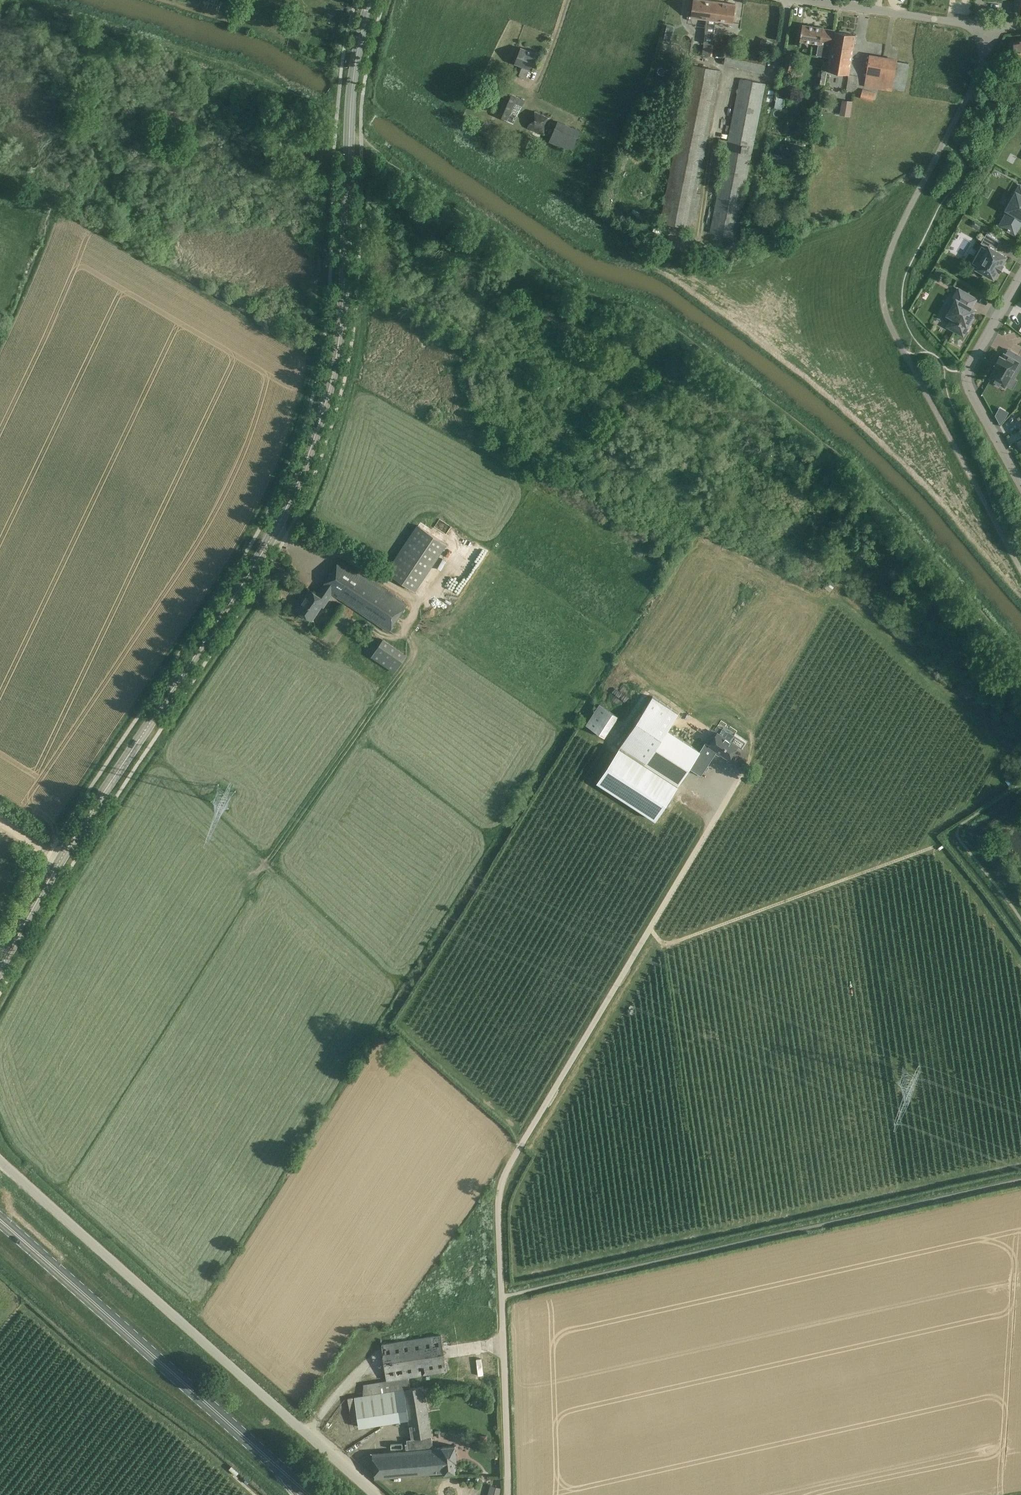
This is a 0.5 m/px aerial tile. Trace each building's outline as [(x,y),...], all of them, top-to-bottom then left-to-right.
[(736,4),(707,0),(694,0),(691,17),(708,19),(703,54),(712,55),(716,20),(734,22),(736,4)] [(821,41),(832,43),(834,32),(823,30),(824,27),(803,24),(800,40),(821,44),(821,41)] [(834,32),(832,43),(828,71),(850,74),(856,35),(834,31),(834,32)] [(536,53),(521,47),(515,63),(523,65),(519,75),(526,78),(530,68),(530,69),(536,53)] [(797,53),(786,51),(783,71),(794,73),(797,53)] [(866,76),(865,87),(892,91),(892,89),(894,81),(906,83),(909,63),(897,61),(897,59),(870,55),(866,76)] [(720,71),(692,65),(662,222),(690,228),(690,227),(694,228),(701,194),(697,193),(720,71)] [(766,84),(740,79),(728,141),(719,139),(717,148),(726,150),(710,232),(735,237),(766,84)] [(862,89),(860,97),(873,100),(875,92),(862,89)] [(525,100),(503,90),(492,113),(515,123),(525,100)] [(784,99),(777,97),(775,107),(782,109),(784,99)] [(853,102),(842,100),(840,115),(851,116),(853,102)] [(551,119),(535,112),(527,128),(543,135),(551,119)] [(558,122),(549,141),(570,151),(579,131),(558,122)] [(535,140),(527,136),(522,146),(530,150),(535,140)] [(1020,186),(1017,192),(1016,192),(1007,209),(1012,212),(1003,227),(1015,234),(1020,222),(1020,186)] [(1001,241),(986,233),(981,243),(988,247),(976,268),(994,279),(998,271),(1000,271),(1003,265),(1002,264),(1007,256),(996,250),(1001,241)] [(976,299),(959,289),(953,298),(956,300),(948,314),(953,317),(948,326),(963,335),(969,326),(966,324),(975,309),(971,307),(976,299)] [(998,364),(990,378),(997,382),(996,384),(1002,387),(1003,385),(1004,386),(1010,376),(1012,377),(1020,363),(1004,354),(1002,357),(1000,356),(996,363),(998,364)] [(415,591),(443,541),(412,524),(385,574),(415,591)] [(406,605),(340,561),(322,585),(323,585),(317,593),(311,589),(303,602),(302,601),(296,609),(311,619),(321,605),(323,607),(331,594),(336,597),(337,596),(388,632),(406,605)] [(379,637),(368,657),(392,671),(403,651),(379,637)] [(735,735),(731,741),(717,733),(709,745),(705,742),(700,751),(667,730),(678,713),(653,696),(597,782),(656,820),(679,785),(690,768),(701,776),(717,751),(729,758),(738,746),(742,749),(746,742),(735,735)] [(604,736),(615,714),(595,704),(584,727),(604,736)] [(363,1395),(375,1393),(411,1389),(408,1377),(387,1381),(363,1384),(363,1395)] [(424,1387),(411,1389),(375,1393),(380,1423),(408,1419),(408,1421),(413,1450),(373,1453),(375,1478),(445,1471),(445,1473),(455,1472),(454,1460),(457,1460),(455,1445),(442,1446),(442,1447),(434,1448),(424,1387)] [(380,1423),(375,1393),(363,1395),(355,1396),(359,1426),(380,1423)] [(490,1485),(488,1494),(501,1494),(503,1488),(490,1485)]
